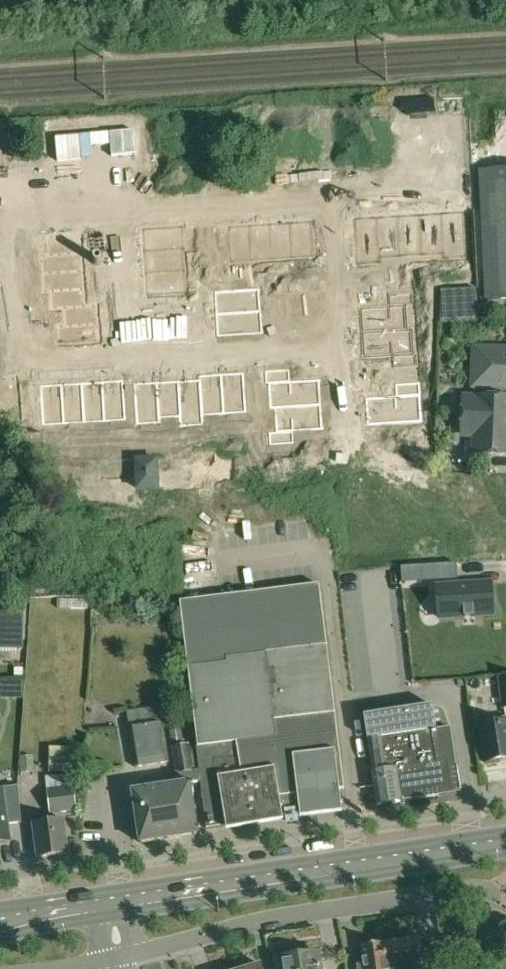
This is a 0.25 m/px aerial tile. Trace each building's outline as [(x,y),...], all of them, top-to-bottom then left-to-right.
[(465,212),(442,213),(444,249),(467,248),(465,212)] [(442,213),(421,214),(423,250),(444,249),(442,213)] [(421,214),(399,215),(401,252),(423,250),(421,214)] [(399,215),(378,217),(380,253),(401,252),(399,215)] [(378,217),(355,218),(357,254),(380,253),(378,217)] [(313,221),(291,222),(294,258),(315,257),(313,221)] [(291,222),(271,223),(273,259),(294,258),(291,222)] [(271,223),(251,225),(253,261),(273,259),(271,223)] [(251,225),(229,226),(231,262),(253,261),(251,225)] [(184,226),(144,228),(145,251),(185,249),(185,250),(184,226)] [(49,254),(41,255),(42,273),(84,271),(81,234),(47,236),(49,254)] [(218,247),(218,238),(206,239),(206,247),(218,247)] [(185,249),(145,251),(146,273),(186,270),(185,250),(185,249)] [(220,268),(219,260),(207,261),(207,269),(220,268)] [(33,274),(33,262),(25,262),(25,274),(33,274)] [(302,279),(302,267),(294,268),(295,280),(302,279)] [(220,276),(220,268),(207,269),(208,276),(220,276)] [(295,280),(294,268),(286,268),(287,280),(295,280)] [(186,270),(146,273),(147,295),(187,293),(186,270)] [(84,271),(42,273),(44,292),(51,291),(52,308),(52,309),(64,308),(64,307),(86,306),(86,305),(84,271)] [(425,284),(424,272),(416,273),(417,285),(425,284)] [(34,286),(33,274),(25,274),(26,286),(34,286)] [(382,287),(381,275),(373,276),(374,288),(382,287)] [(389,287),(389,275),(381,275),(382,287),(389,287)] [(262,288),(261,276),(254,277),(254,289),(255,289),(262,288)] [(479,288),(479,276),(471,276),(471,288),(479,288)] [(254,289),(254,277),(246,277),(247,289),(254,289)] [(447,290),(446,282),(434,282),(435,290),(441,290),(443,290),(447,290)] [(441,290),(440,324),(480,322),(476,288),(443,290),(441,290)] [(215,291),(216,314),(252,311),(252,312),(256,312),(255,289),(254,289),(247,289),(215,291)] [(390,305),(360,307),(362,332),(403,330),(402,305),(414,304),(413,292),(389,293),(390,305)] [(304,308),(304,300),(292,301),(292,309),(304,308)] [(65,324),(58,324),(59,344),(100,341),(98,304),(86,305),(86,306),(64,307),(64,308),(65,324)] [(305,316),(304,308),(292,309),(293,317),(305,316)] [(252,311),(216,314),(217,336),(253,334),(252,312),(252,311)] [(403,330),(362,332),(363,357),(393,356),(394,368),(418,366),(417,354),(405,354),(403,330)] [(50,344),(49,331),(41,332),(42,344),(50,344)] [(474,452),(505,453),(505,399),(505,387),(505,350),(474,349),(473,386),(474,386),(474,398),(464,398),(463,435),(475,435),(474,452)] [(289,369),(265,371),(266,383),(278,382),(280,407),(321,404),(320,379),(290,381),(289,369)] [(244,373),(221,374),(224,414),(246,412),(244,373)] [(200,375),(198,375),(199,379),(200,379),(202,415),(224,414),(221,374),(200,375)] [(18,400),(17,377),(0,378),(0,401),(18,400)] [(199,379),(178,381),(181,416),(201,415),(202,415),(200,379),(199,379)] [(124,380),(102,381),(105,421),(126,420),(124,380)] [(102,381),(82,383),(84,422),(105,421),(102,381)] [(178,381),(157,382),(159,418),(160,418),(181,416),(178,381)] [(157,382),(134,383),(136,424),(160,422),(160,418),(159,418),(157,382)] [(396,396),(366,398),(367,425),(412,422),(411,395),(420,395),(420,382),(396,384),(396,396)] [(82,383),(62,384),(64,423),(84,422),(82,383)] [(62,384),(40,385),(43,425),(64,423),(62,384)] [(0,401),(0,424),(19,423),(18,400),(0,401)] [(281,432),(269,432),(270,445),(294,443),(293,431),(323,429),(321,404),(280,407),(281,432)] [(233,445),(232,433),(225,434),(225,446),(233,445)] [(225,446),(225,434),(217,434),(218,446),(225,446)] [(160,447),(160,435),(152,435),(152,447),(160,447)] [(182,450),(182,438),(174,439),(175,451),(182,450)] [(190,450),(189,438),(182,438),(182,450),(190,450)] [(107,459),(106,447),(98,448),(99,460),(107,459)] [(115,459),(114,447),(106,447),(107,459),(115,459)] [(159,457),(135,457),(135,490),(159,490),(159,457)] [(75,471),(74,458),(66,459),(67,471),(75,471)] [(67,471),(66,459),(58,459),(59,471),(67,471)] [(440,582),(443,614),(496,610),(494,578),(440,582)] [(180,602),(187,667),(196,747),(201,781),(207,828),(282,816),(341,807),(338,790),(344,789),(326,645),(319,584),(180,602)] [(23,601),(0,601),(0,649),(18,649),(23,649),(23,601)] [(498,680),(502,710),(505,709),(505,675),(498,676),(498,680)] [(432,705),(364,715),(368,746),(377,805),(400,801),(400,799),(402,798),(402,801),(443,795),(443,791),(440,792),(436,765),(439,765),(438,761),(436,761),(431,729),(436,729),(432,705)] [(136,767),(168,762),(159,706),(127,712),(136,767)] [(483,741),(487,765),(500,763),(500,761),(505,760),(505,717),(493,720),(494,724),(480,726),(481,730),(478,732),(479,739),(483,741)] [(189,783),(201,781),(196,747),(191,749),(190,744),(184,745),(181,729),(170,731),(172,747),(176,774),(171,775),(173,785),(161,787),(168,838),(197,834),(189,783)] [(48,747),(48,772),(73,772),(74,748),(48,747)] [(19,756),(20,774),(35,772),(34,755),(19,756)] [(50,814),(78,810),(74,784),(72,785),(70,773),(45,776),(50,814)] [(10,841),(7,824),(21,822),(19,785),(1,788),(1,792),(0,792),(0,843),(10,841)] [(132,791),(140,842),(168,838),(161,787),(132,791)] [(36,858),(68,853),(64,819),(32,823),(36,858)] [(383,944),(386,966),(388,965),(422,960),(419,938),(384,943),(383,944)] [(388,965),(386,966),(383,944),(361,947),(364,963),(358,964),(358,968),(388,968),(388,965)] [(298,955),(278,958),(279,968),(322,968),(319,952),(298,955)]
